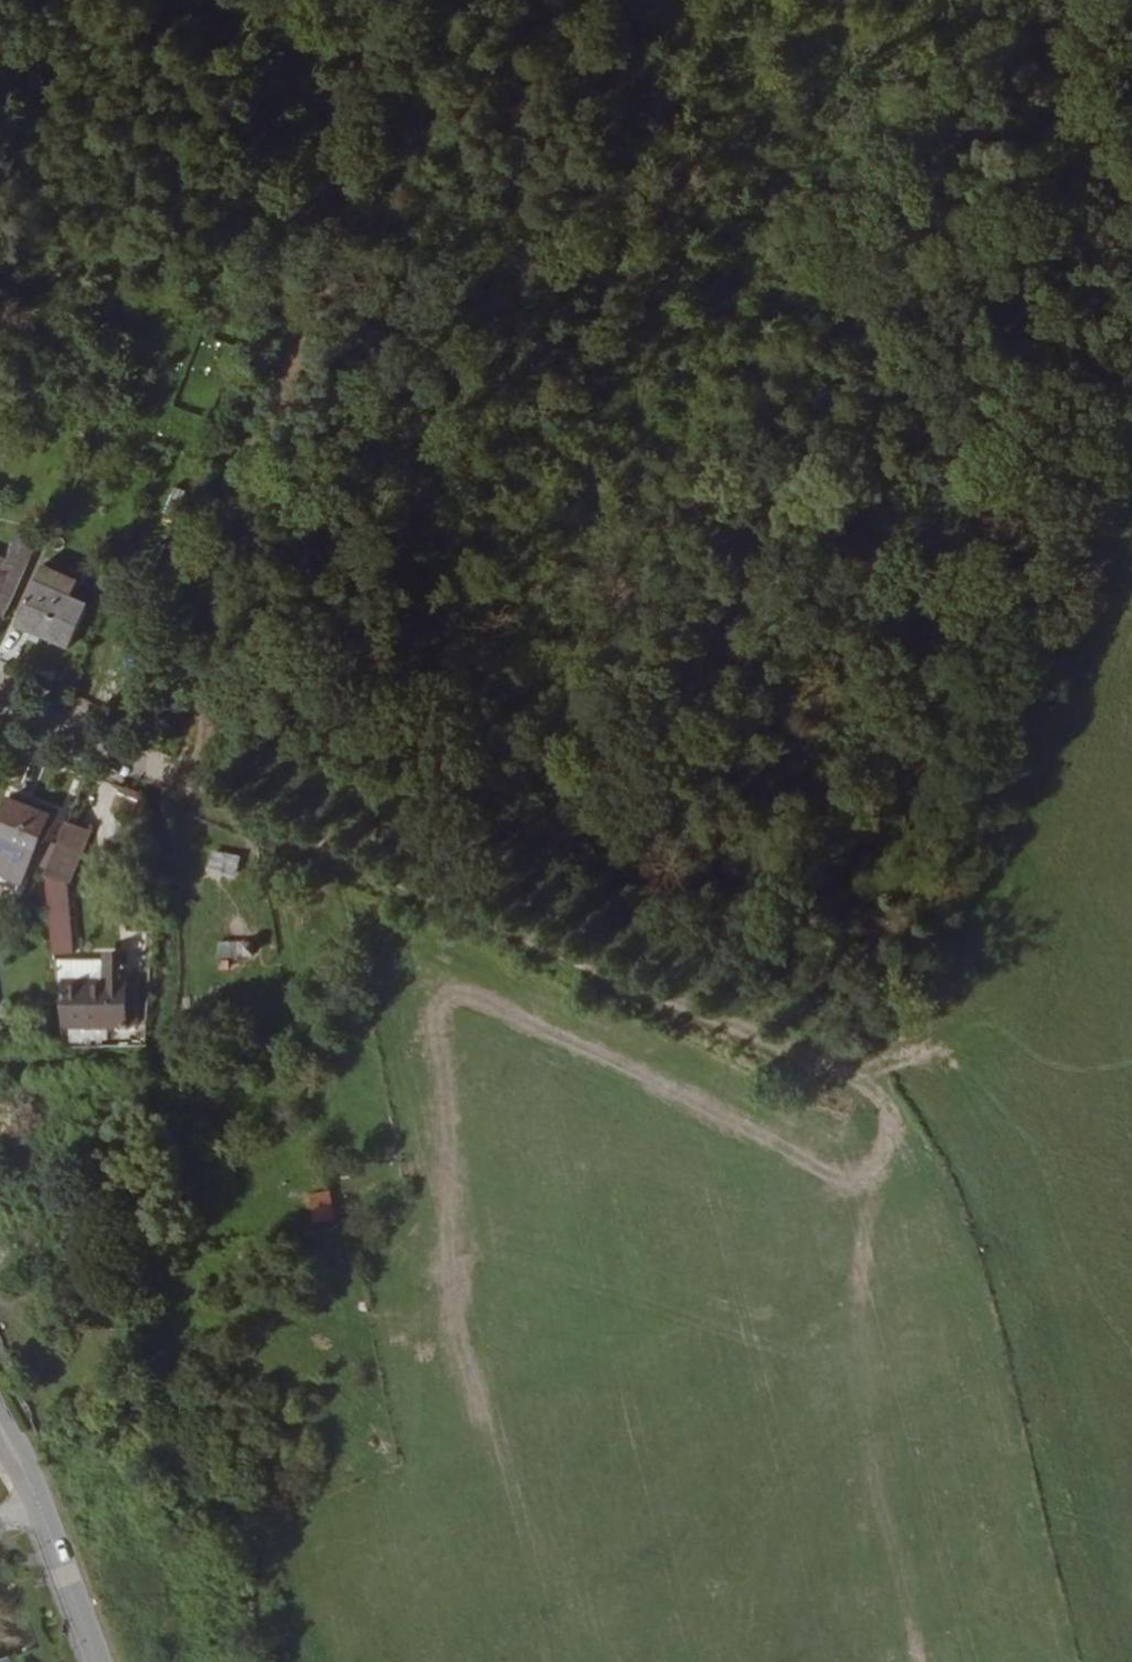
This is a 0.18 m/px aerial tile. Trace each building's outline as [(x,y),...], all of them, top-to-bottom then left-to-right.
[(3,617),(19,582),(0,574),(0,616),(3,617)] [(87,607),(34,583),(14,627),(67,651),(87,607)] [(15,796),(12,801),(52,819),(43,840),(48,842),(59,815),(15,796)] [(12,801),(0,830),(0,887),(19,895),(43,840),(52,819),(12,801)] [(90,832),(70,824),(64,841),(84,849),(90,832)] [(60,851),(51,875),(71,883),(84,849),(64,841),(60,851)] [(216,938),(215,954),(242,956),(243,939),(216,938)] [(107,971),(107,974),(107,988),(68,988),(65,988),(65,1032),(137,1032),(137,993),(129,993),(129,970),(107,971)] [(107,988),(107,974),(68,974),(68,988),(107,988)]
